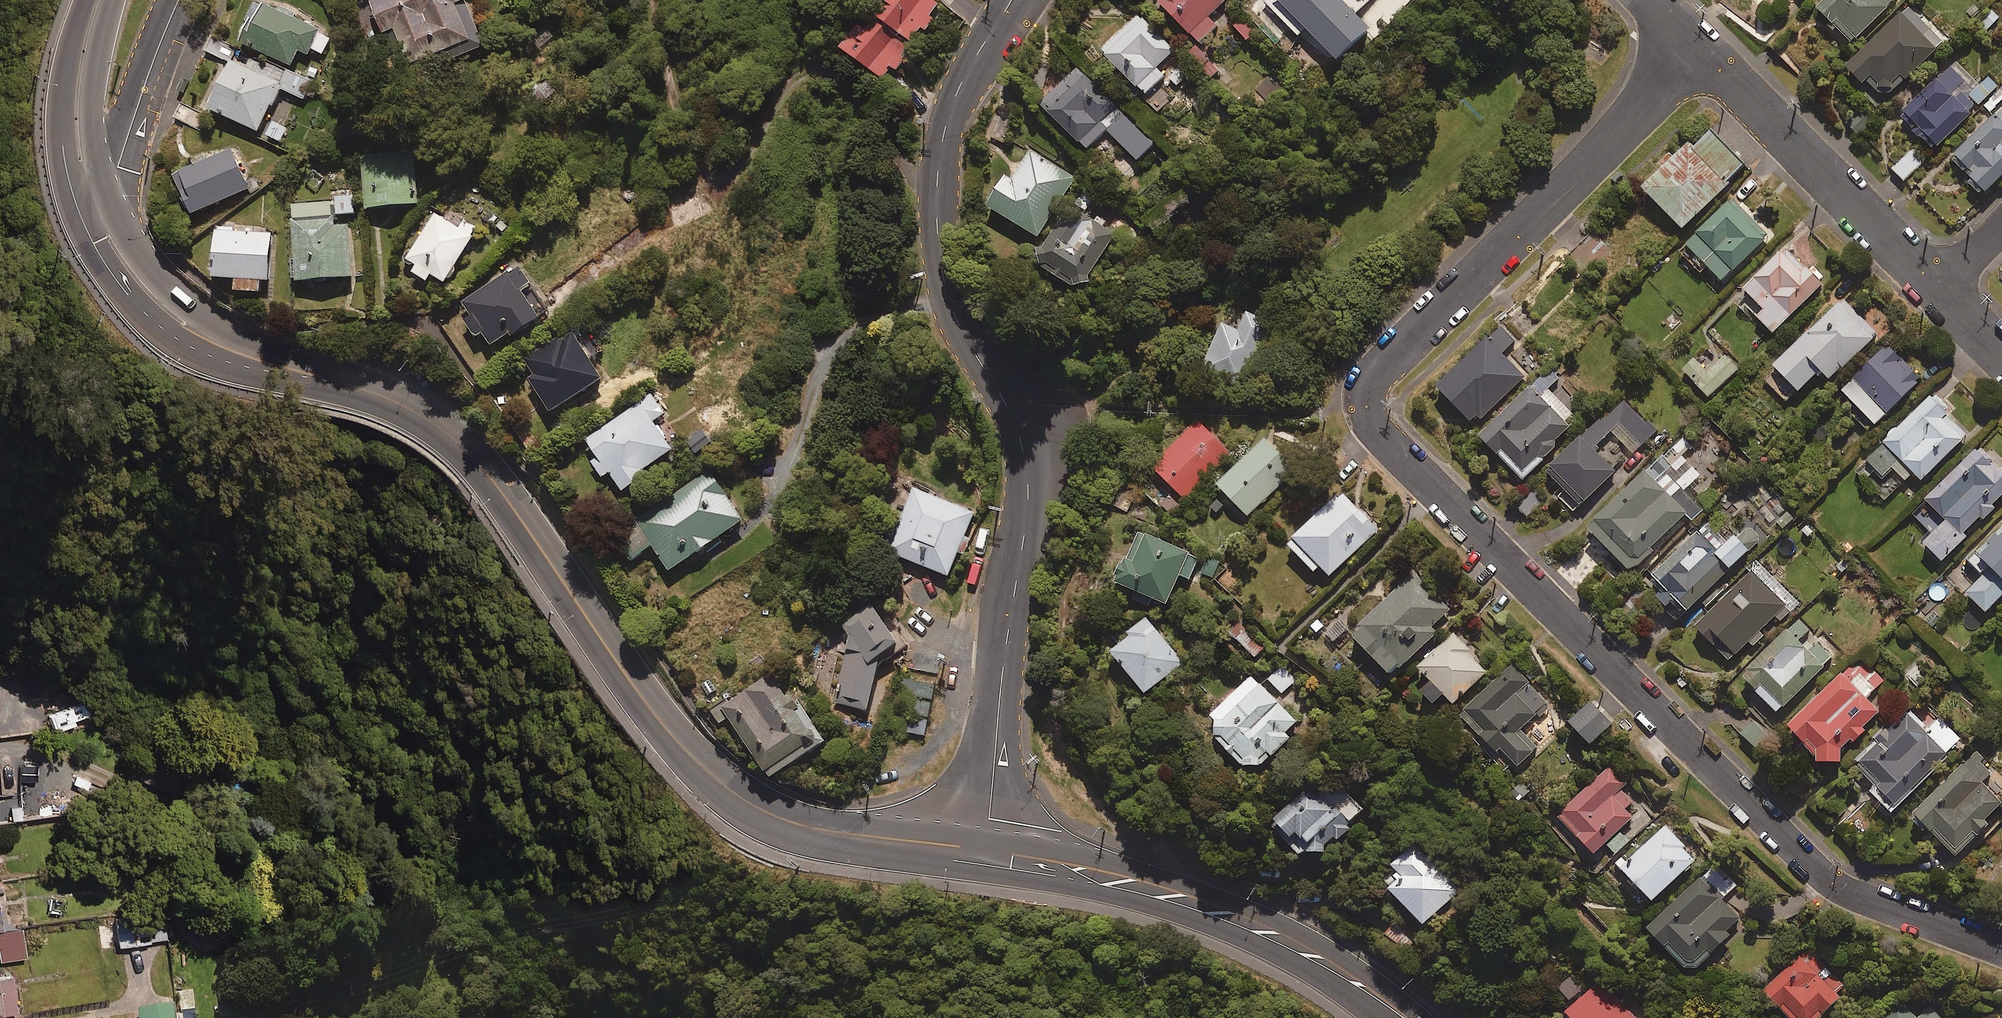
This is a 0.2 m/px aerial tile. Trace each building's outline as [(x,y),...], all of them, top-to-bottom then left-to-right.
[(486,51),(467,5),(471,4),(469,0),(380,0),(382,5),(375,7),(402,73),(418,67),(422,77),(486,51)] [(887,84),(895,71),(899,73),(907,61),(904,58),(922,31),(929,35),(937,23),(930,19),(939,6),(930,0),(882,0),(844,56),(887,84)] [(1157,3),(1202,46),(1219,29),(1210,20),(1228,1),(1227,0),(1160,0),(1157,3)] [(1897,0),(1832,0),(1816,17),(1851,50),(1898,1),(1897,0)] [(296,22),(300,13),(283,5),(279,15),(257,5),(239,45),(294,70),(301,54),(311,59),(322,34),(296,22)] [(1176,54),(1132,11),(1096,48),(1148,98),(1166,79),(1159,72),(1176,54)] [(1951,39),(1925,13),(1916,23),(1906,12),(1843,76),(1860,93),(1866,87),(1884,105),(1951,39)] [(1246,19),(1235,28),(1249,44),(1260,35),(1246,19)] [(321,90),(239,53),(212,114),(260,135),(280,90),(314,106),(321,90)] [(1978,87),(1955,65),(1899,120),(1933,155),(2000,90),(1988,78),(1978,87)] [(1156,146),(1079,71),(1043,108),(1090,153),(1109,133),(1140,163),(1156,146)] [(1951,163),(1986,198),(2001,182),(2001,112),(1951,163)] [(1748,167),(1712,132),(1694,151),(1690,146),(1645,191),(1685,231),(1748,167)] [(1927,161),(1913,148),(1891,173),(1905,186),(1927,161)] [(1078,180),(1027,150),(991,211),(1041,241),(1078,180)] [(251,192),(232,152),(174,180),(193,220),(251,192)] [(416,156),(365,160),(369,214),(421,210),(416,156)] [(1101,198),(1083,190),(1075,206),(1093,215),(1101,198)] [(356,217),(355,201),(293,205),(298,286),(354,283),(351,227),(335,228),(335,218),(356,217)] [(1772,241),(1737,205),(1684,257),(1703,276),(1710,269),(1726,285),(1772,241)] [(462,231),(437,217),(409,264),(419,270),(415,276),(430,285),(434,278),(448,286),(480,232),(466,224),(462,231)] [(1119,238),(1091,221),(1082,237),(1063,225),(1042,259),(1043,270),(1084,295),(1119,238)] [(272,285),(273,237),(235,236),(235,229),(219,228),(217,284),(239,284),(238,297),(262,297),(263,285),(272,285)] [(1825,284),(1788,248),(1745,291),(1754,300),(1747,307),(1775,334),(1825,284)] [(532,288),(520,269),(466,305),(476,319),(468,324),(479,342),(486,337),(497,353),(542,324),(522,294),(532,288)] [(1876,339),(1840,302),(1775,367),(1801,394),(1822,372),(1832,382),(1876,339)] [(1516,345),(1502,331),(1441,393),(1477,429),(1526,379),(1504,357),(1516,345)] [(574,335),(529,364),(539,380),(533,384),(554,418),(606,385),(574,335)] [(1741,372),(1717,347),(1688,376),(1711,400),(1741,372)] [(1925,384),(1892,347),(1844,391),(1877,427),(1925,384)] [(1558,379),(1550,371),(1483,440),(1523,479),(1556,446),(1553,443),(1576,419),(1547,390),(1558,379)] [(1949,409),(1933,394),(1857,474),(1885,500),(1913,472),(1925,484),(1969,438),(1944,414),(1949,409)] [(666,417),(652,397),(587,443),(598,459),(593,463),(606,481),(612,477),(626,498),(649,482),(644,474),(675,452),(655,424),(666,417)] [(1654,430),(1622,398),(1548,473),(1565,490),(1558,497),(1575,514),(1616,472),(1593,449),(1612,430),(1633,451),(1654,430)] [(1232,455),(1201,425),(1155,472),(1187,502),(1232,455)] [(1691,445),(1682,437),(1590,531),(1631,572),(1687,515),(1673,501),(1700,475),(1680,456),(1691,445)] [(1297,472),(1267,442),(1220,489),(1250,519),(1297,472)] [(1980,452),(1917,517),(1938,538),(1928,548),(1948,568),(1972,543),(1968,540),(2001,505),(2001,473),(1980,452)] [(624,553),(631,564),(655,549),(673,576),(747,526),(711,473),(638,523),(648,538),(624,553)] [(977,518),(905,486),(891,517),(904,522),(890,554),(950,580),(977,518)] [(1381,531),(1343,495),(1291,550),(1319,576),(1324,571),(1334,581),(1381,531)] [(1762,540),(1748,526),(1725,549),(1704,529),(1656,578),(1668,590),(1659,599),(1682,622),(1762,540)] [(1972,566),(1989,582),(1972,600),(1991,618),(2001,607),(2001,535),(1972,566)] [(1200,562),(1144,539),(1123,591),(1171,611),(1183,580),(1191,583),(1200,562)] [(1800,606),(1762,568),(1700,633),(1733,666),(1778,620),(1782,624),(1800,606)] [(1450,614),(1415,580),(1355,641),(1396,681),(1439,637),(1433,631),(1450,614)] [(905,650),(875,610),(847,632),(853,640),(834,704),(870,715),(884,666),(905,650)] [(1184,666),(1151,624),(1113,655),(1147,696),(1184,666)] [(1811,633),(1801,624),(1746,683),(1784,719),(1844,655),(1827,640),(1812,656),(1800,645),(1811,633)] [(1476,651),(1456,633),(1420,672),(1436,687),(1425,699),(1438,710),(1448,700),(1458,709),(1493,671),(1473,653),(1476,651)] [(1885,683),(1863,663),(1853,674),(1850,672),(1793,735),(1838,776),(1859,753),(1854,748),(1883,716),(1868,702),(1885,683)] [(1297,680),(1282,664),(1267,679),(1282,694),(1297,680)] [(1551,708),(1514,668),(1461,717),(1498,757),(1503,753),(1520,771),(1538,755),(1520,736),(1551,708)] [(1213,737),(1252,776),(1264,775),(1295,745),(1288,739),(1301,727),(1252,678),(1211,719),(1221,729),(1213,737)] [(790,704),(772,679),(714,720),(720,728),(729,722),(774,785),(828,748),(795,701),(790,704)] [(21,723),(13,691),(0,694),(0,729),(21,723)] [(1618,730),(1594,707),(1573,729),(1597,752),(1618,730)] [(1928,736),(1907,718),(1859,772),(1885,795),(1882,797),(1900,813),(1964,742),(1941,722),(1928,736)] [(1976,759),(1918,821),(1963,864),(1994,831),(1990,827),(2001,814),(2001,805),(1984,788),(1994,776),(1976,759)] [(1633,803),(1605,775),(1559,821),(1599,860),(1610,848),(1619,857),(1632,844),(1623,834),(1636,821),(1626,811),(1633,803)] [(1312,857),(1323,867),(1354,833),(1352,830),(1367,814),(1347,796),(1334,810),(1313,790),(1272,834),(1304,864),(1312,857)] [(1703,863),(1668,827),(1629,866),(1623,860),(1617,866),(1657,907),(1703,863)] [(1464,894),(1416,848),(1381,884),(1428,930),(1464,894)] [(1692,975),(1700,977),(1747,926),(1721,903),(1736,887),(1713,867),(1650,936),(1692,975)] [(0,885),(0,926),(10,925),(4,885),(0,885)] [(167,914),(112,918),(114,949),(170,945),(167,914)] [(38,951),(34,922),(10,926),(15,955),(38,951)] [(1790,1017),(1810,1017),(1843,984),(1805,947),(1762,990),(1790,1017)] [(0,958),(0,1014),(20,1012),(15,957),(0,958)] [(1607,992),(1581,1017),(1633,1017),(1607,992)] [(1899,1000),(1879,1017),(1941,1017),(1929,1005),(1916,1017),(1899,1000)] [(157,1006),(157,1017),(191,1017),(190,1004),(157,1006)]
